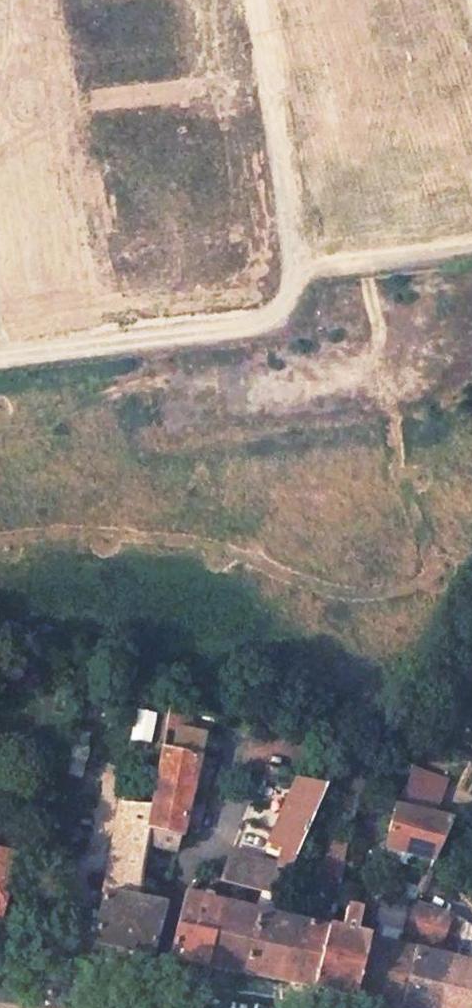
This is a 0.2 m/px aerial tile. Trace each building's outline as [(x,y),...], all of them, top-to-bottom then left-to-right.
[(152,809),(146,842),(175,849),(204,737),(174,730),(170,750),(161,747),(152,809)] [(66,772),(79,774),(87,735),(74,732),(66,772)] [(323,784),(360,795),(362,784),(327,775),(330,767),(317,763),(308,782),(295,778),(270,842),(294,853),(323,784)] [(435,806),(445,777),(408,765),(398,793),(435,806)] [(385,845),(434,858),(451,816),(394,801),(385,845)] [(138,899),(146,842),(152,809),(119,802),(91,941),(150,955),(163,905),(138,899)] [(335,894),(340,839),(319,837),(314,892),(335,894)] [(11,854),(0,852),(0,914),(11,854)] [(231,853),(221,878),(263,890),(277,894),(288,866),(231,853)] [(207,966),(244,974),(254,911),(184,890),(176,921),(214,930),(207,966)] [(312,989),(327,927),(270,913),(277,894),(263,890),(254,911),(244,974),(312,989)] [(449,914),(413,901),(402,933),(422,943),(439,948),(444,933),(449,914)] [(455,937),(461,920),(449,914),(444,933),(455,937)] [(176,921),(161,979),(175,982),(180,960),(207,966),(214,930),(176,921)] [(327,927),(312,989),(351,998),(366,937),(327,927)] [(450,958),(455,937),(444,933),(439,948),(436,955),(419,951),(422,943),(402,933),(398,945),(366,937),(351,998),(396,1007),(438,1007),(450,958)] [(450,958),(438,1007),(471,1007),(471,964),(450,958)]
